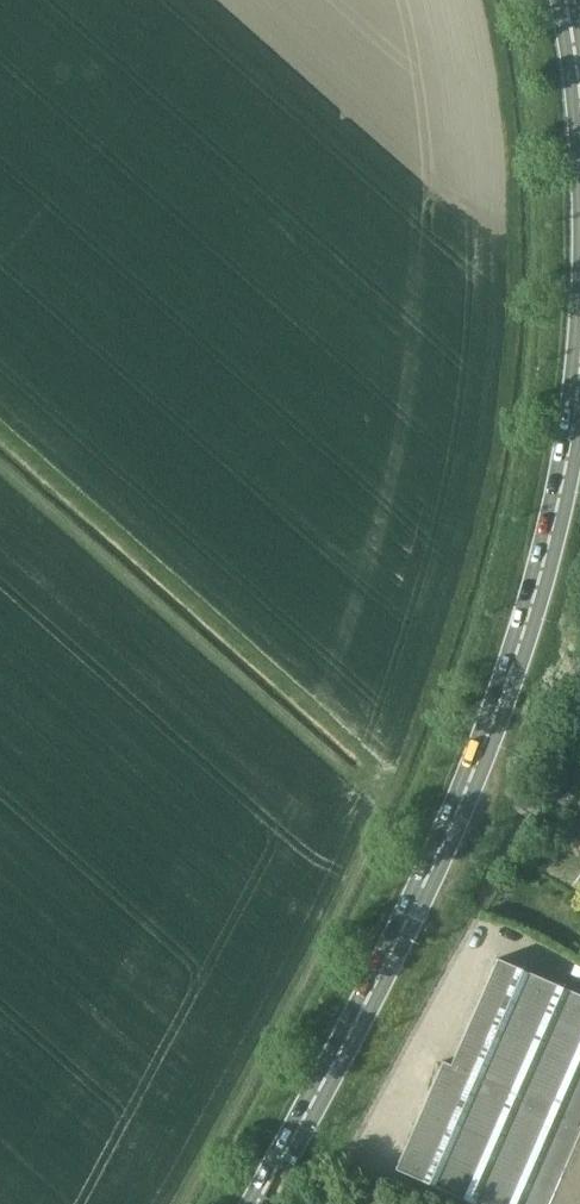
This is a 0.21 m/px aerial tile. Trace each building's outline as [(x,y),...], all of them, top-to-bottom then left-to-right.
[(567,808),(576,795),(571,792),(562,805),(567,808)] [(450,1066),(579,1123),(579,993),(498,957),(450,1066)] [(450,1066),(443,1062),(395,1170),(471,1203),(579,1203),(579,1123),(450,1066)]
